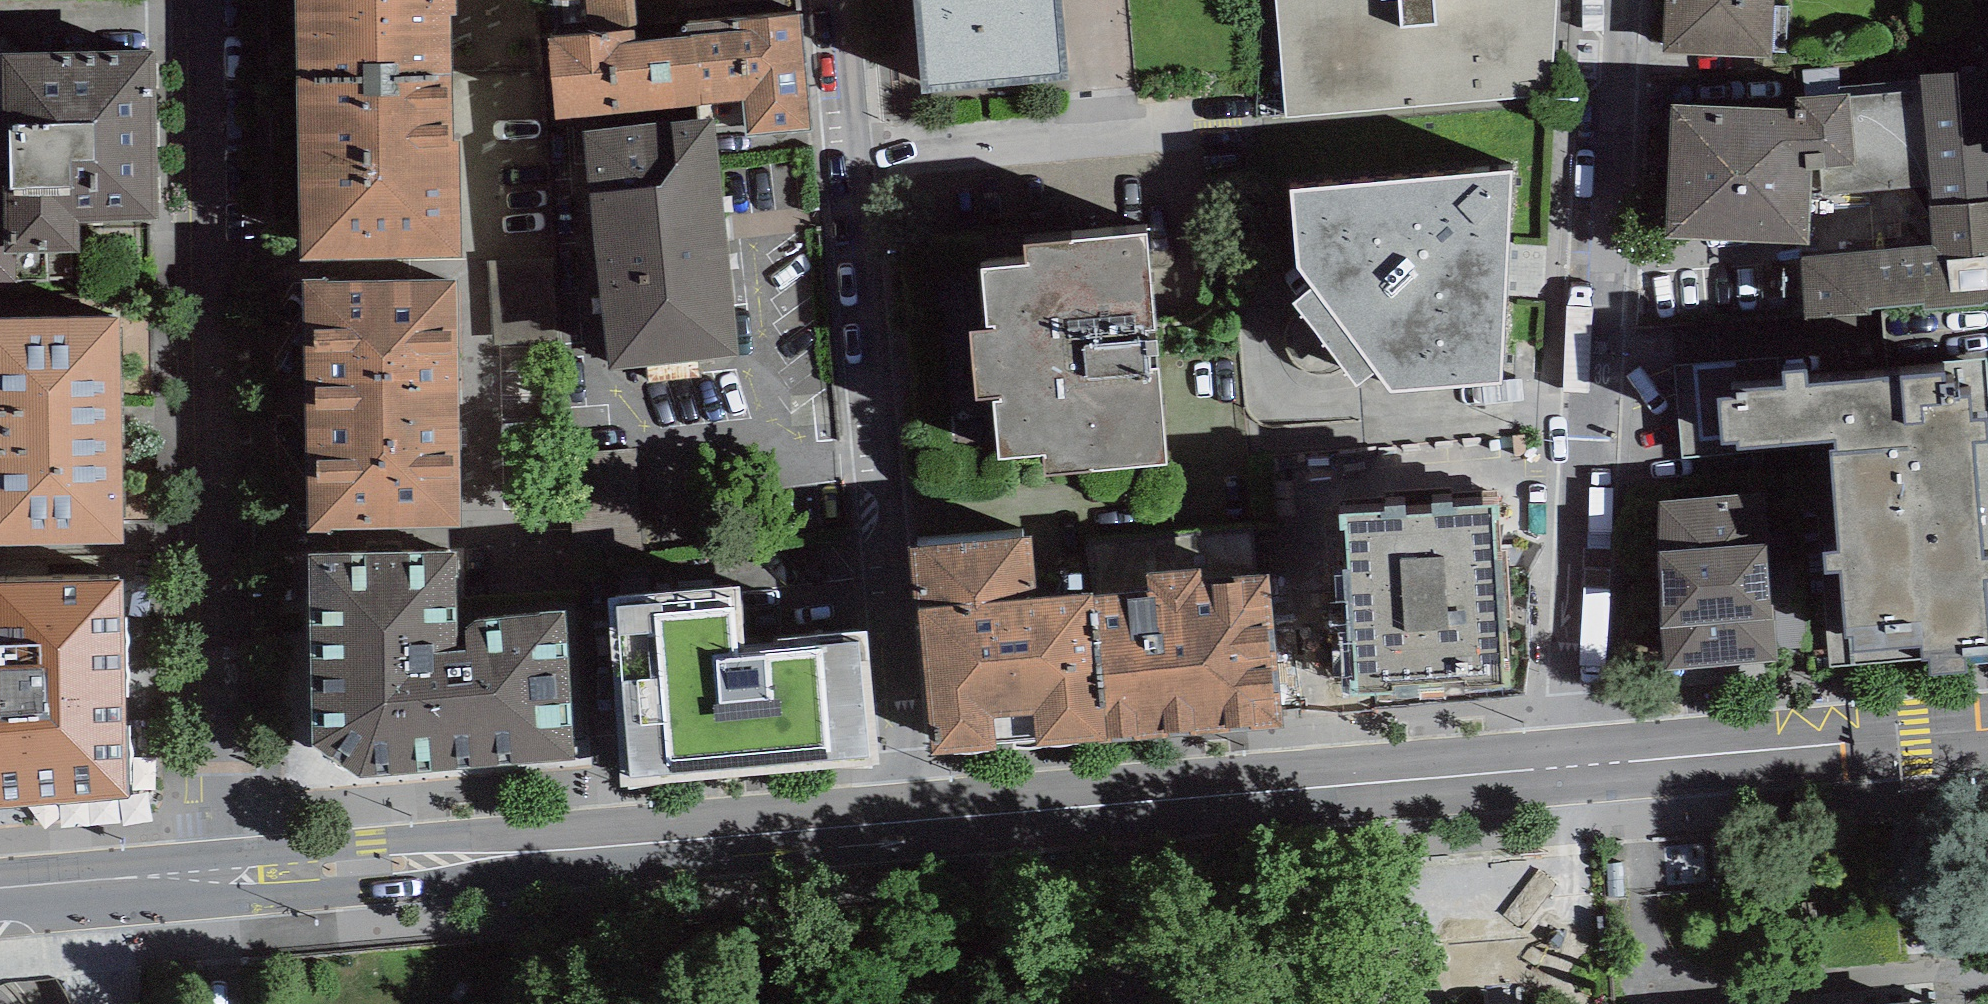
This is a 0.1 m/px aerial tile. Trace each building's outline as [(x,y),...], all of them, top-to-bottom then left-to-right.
[(298,79),(453,76),(451,15),(457,14),(457,0),(296,0),(298,79)] [(553,38),(547,38),(556,119),(741,100),(745,139),(815,132),(804,15),(639,32),(636,0),(549,0),(553,38)] [(1058,0),(914,0),(923,95),(1066,79),(1058,0)] [(1282,118),(1549,95),(1558,0),(1274,0),(1282,118)] [(1663,54),(1774,58),(1776,0),(1665,0),(1663,54)] [(0,53),(0,283),(74,282),(73,250),(80,250),(79,220),(160,219),(157,51),(0,53)] [(1921,75),(1922,89),(1930,185),(1935,246),(1800,257),(1806,319),(1987,304),(1987,89),(1986,70),(1921,75)] [(453,76),(298,79),(302,260),(461,258),(460,141),(454,141),(453,76)] [(1916,91),(1849,97),(1855,168),(1821,168),(1822,194),(1930,185),(1922,89),(1916,91)] [(1796,111),(1671,105),(1666,237),(1809,245),(1808,168),(1821,168),(1855,168),(1849,97),(1849,94),(1794,99),(1796,111)] [(713,120),(584,134),(610,368),(739,354),(713,120)] [(1516,172),(1293,192),(1300,271),(1312,290),(1295,302),(1359,386),(1378,371),(1393,391),(1505,384),(1516,172)] [(1145,236),(1023,247),(1025,267),(980,272),(986,336),(972,338),(978,399),(990,398),(996,462),(1043,458),(1045,478),(1166,467),(1145,236)] [(456,279),(303,281),(307,530),(459,527),(456,279)] [(0,320),(0,544),(123,542),(119,318),(0,320)] [(1832,667),(1930,659),(1931,674),(1965,671),(1964,658),(1987,656),(1987,379),(1986,359),(1944,362),(1945,373),(1806,385),(1805,371),(1783,373),(1784,387),(1735,391),(1735,397),(1718,398),(1722,443),(1735,442),(1736,449),(1835,441),(1836,452),(1830,453),(1838,552),(1823,553),(1824,572),(1832,667)] [(1766,495),(1659,503),(1665,669),(1779,662),(1766,495)] [(1341,514),(1346,605),(1352,695),(1394,692),(1394,701),(1463,696),(1463,691),(1509,688),(1503,595),(1498,505),(1450,508),(1450,503),(1381,507),(1381,512),(1341,514)] [(1158,551),(1158,530),(1099,530),(1099,551),(1158,551)] [(1032,538),(911,549),(917,610),(1038,598),(1032,538)] [(456,552),(307,555),(312,749),(357,780),(574,759),(564,614),(457,626),(456,552)] [(1149,587),(1095,591),(1110,740),(1283,724),(1269,576),(1200,582),(1199,570),(1148,575),(1149,587)] [(0,584),(0,807),(127,796),(120,580),(0,584)] [(619,786),(877,767),(867,631),(744,640),(740,589),(606,598),(619,786)] [(1038,598),(917,610),(932,756),(996,749),(995,740),(1036,736),(1037,748),(1110,740),(1095,591),(1038,598)]
